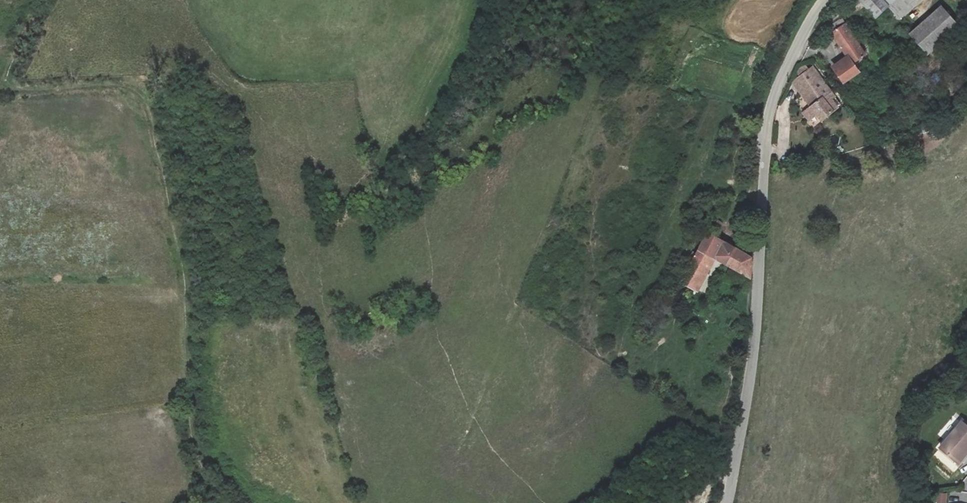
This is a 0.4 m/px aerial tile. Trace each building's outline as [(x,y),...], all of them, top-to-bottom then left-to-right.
[(883,0),(894,15),(915,1),(914,0),(884,0),(883,0)] [(937,6),(905,34),(922,55),(954,28),(937,6)] [(883,25),(877,10),(867,15),(877,37),(885,30),(883,25)] [(833,32),(847,24),(841,13),(826,20),(833,32)] [(847,24),(833,32),(850,62),(863,55),(847,24)] [(857,72),(850,62),(835,70),(842,82),(844,80),(857,72)] [(796,87),(815,74),(809,65),(791,76),(790,78),(796,87)] [(815,74),(796,87),(815,116),(810,121),(816,129),(833,116),(824,103),(830,98),(828,93),(815,74)] [(713,220),(708,230),(723,238),(728,229),(713,220)] [(723,240),(708,231),(678,282),(698,291),(715,259),(751,278),(752,256),(723,240)] [(964,449),(966,446),(966,431),(960,425),(937,450),(953,463),(964,449)] [(953,463),(958,468),(966,457),(966,452),(964,449),(953,463)] [(946,493),(937,494),(937,502),(947,502),(946,493)]
